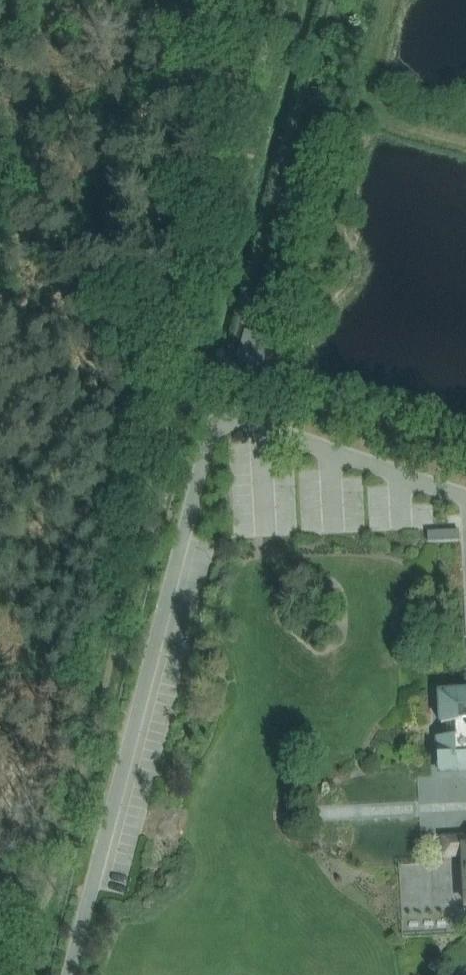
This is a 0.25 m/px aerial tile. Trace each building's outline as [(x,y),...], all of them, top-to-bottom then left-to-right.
[(246,329),(237,364),(262,371),(272,335),(246,329)] [(438,736),(440,771),(465,770),(465,691),(440,692),(442,723),(447,723),(448,736),(438,736)] [(449,837),(449,847),(464,847),(465,885),(465,836),(449,837)]
